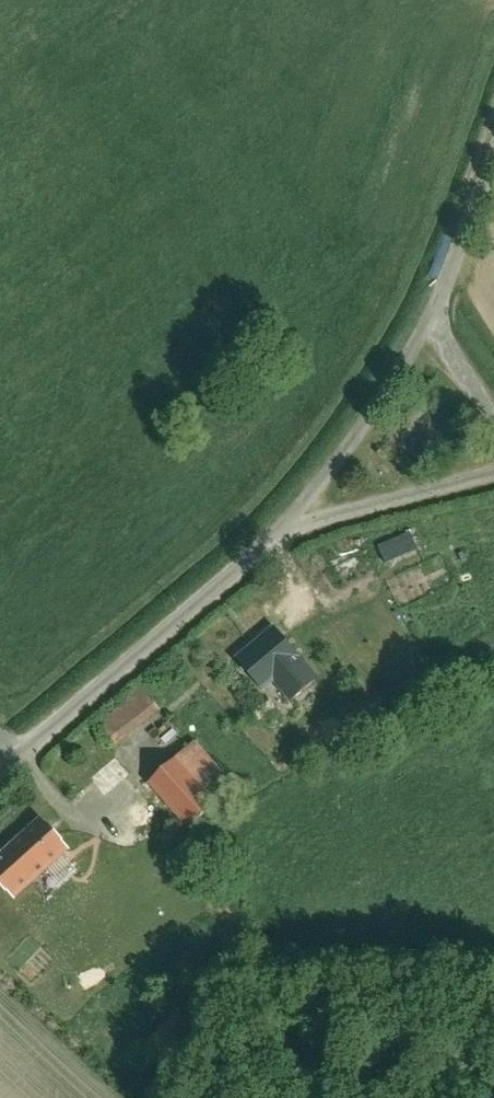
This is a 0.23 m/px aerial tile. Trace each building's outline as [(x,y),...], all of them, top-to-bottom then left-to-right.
[(276,623),(239,659),(288,710),(325,673),(276,623)] [(142,683),(94,721),(114,746),(162,707),(142,683)] [(198,734),(149,778),(193,827),(242,783),(198,734)] [(11,898),(71,845),(42,813),(0,850),(0,886),(11,898)]
